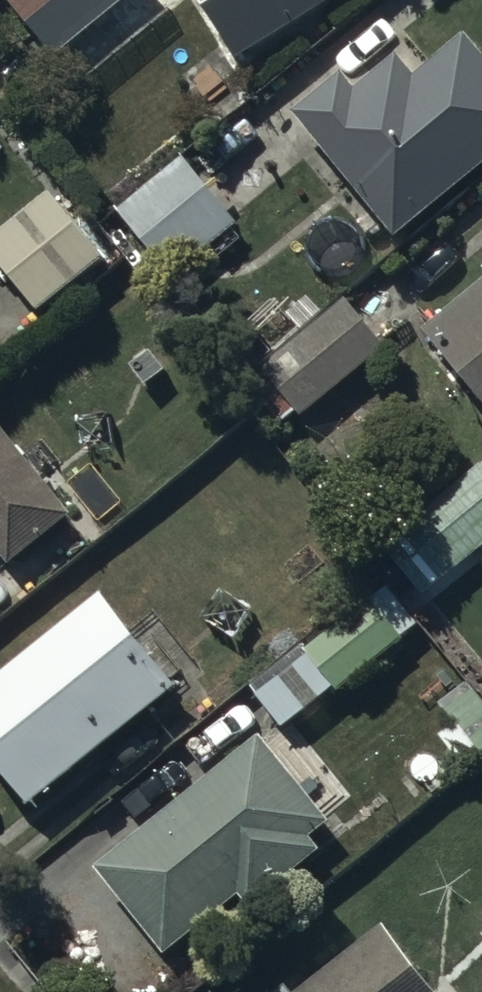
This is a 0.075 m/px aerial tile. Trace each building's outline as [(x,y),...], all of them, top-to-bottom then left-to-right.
[(56,52),(119,0),(12,0),(56,52)] [(233,51),(316,0),(202,0),(233,51)] [(340,66),(291,107),(394,231),(481,157),(481,46),(464,24),(411,68),(396,49),(354,84),(340,66)] [(235,215),(185,151),(117,204),(167,268),(235,215)] [(53,182),(0,225),(0,255),(39,304),(107,249),(53,182)] [(422,324),(481,394),(481,273),(422,324)] [(259,390),(281,415),(295,404),(300,410),(383,338),(344,293),(263,364),(274,377),(259,390)] [(0,420),(0,548),(9,560),(72,510),(0,420)] [(382,544),(423,592),(481,543),(481,461),(382,544)] [(373,593),(370,589),(308,642),(303,636),(250,681),(284,722),(334,679),(340,686),(420,618),(388,581),(373,593)] [(102,587),(0,667),(0,789),(1,791),(14,780),(29,799),(198,666),(150,606),(130,622),(102,587)] [(468,684),(443,703),(458,724),(442,735),(468,769),(481,759),(481,697),(470,682),(468,684)] [(328,814),(259,728),(95,859),(164,946),(238,887),(248,899),(321,841),(311,828),(328,814)] [(384,922),(297,987),(290,978),(273,991),(439,991),(384,922)]
